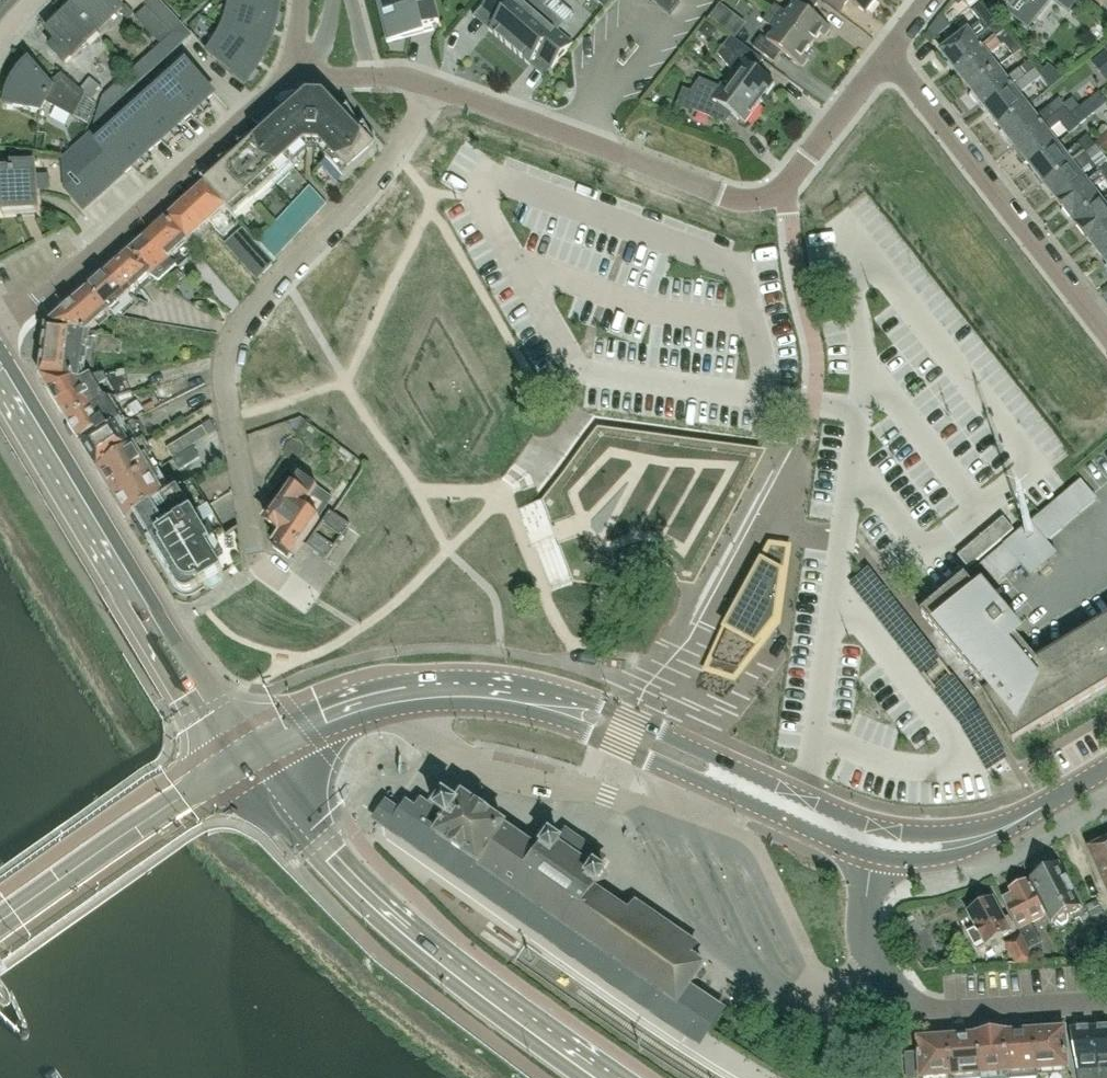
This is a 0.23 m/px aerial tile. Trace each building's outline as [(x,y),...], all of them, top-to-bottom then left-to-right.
[(72,10),(96,34),(121,10),(112,0),(82,0),(72,10)] [(181,24),(159,0),(138,0),(144,7),(145,8),(169,34),(170,35),(181,24)] [(208,54),(232,73),(231,74),(243,84),(247,79),(253,70),(273,24),(276,13),(277,4),(278,0),(224,0),(210,52),(208,54)] [(382,13),(378,14),(386,45),(400,41),(398,34),(430,26),(438,24),(432,0),(379,0),(382,13)] [(543,7),(536,0),(487,0),(480,8),(495,21),(487,30),(508,48),(543,7)] [(668,9),(675,0),(657,0),(668,9)] [(767,13),(810,44),(818,34),(822,37),(828,29),(808,14),(815,4),(811,0),(788,0),(792,3),(784,14),(772,5),(767,13)] [(839,13),(848,1),(865,14),(876,0),(822,0),(839,13)] [(1008,7),(1005,11),(1027,28),(1049,0),(998,0),(1008,7)] [(1067,13),(1077,0),(1051,0),(1067,13)] [(979,22),(966,32),(939,53),(953,71),(1003,32),(980,3),(971,11),(979,22)] [(719,29),(731,14),(718,4),(707,19),(719,29)] [(145,8),(144,7),(133,17),(159,45),(159,44),(169,34),(145,8)] [(563,23),(543,7),(508,48),(527,65),(535,56),(550,69),(571,44),(556,31),(563,23)] [(96,34),(72,10),(47,34),(56,43),(49,49),(63,64),(70,58),(71,59),(96,34)] [(810,44),(767,13),(760,21),(772,30),(764,40),(759,36),(751,47),(772,63),(779,52),(800,67),(806,59),(801,56),(810,44)] [(169,34),(168,36),(175,44),(188,32),(181,24),(170,35),(169,34)] [(1018,52),(1003,32),(953,71),(967,88),(993,68),(985,58),(1002,45),(1012,57),(1018,52)] [(159,44),(166,52),(171,47),(175,44),(168,36),(159,44)] [(729,37),(716,55),(730,72),(724,81),(758,105),(773,85),(754,71),(749,67),(756,57),(729,37)] [(159,45),(149,53),(156,61),(166,52),(159,44),(159,45)] [(156,61),(149,53),(140,61),(147,69),(156,61)] [(1096,57),(1102,74),(1106,72),(1106,53),(1096,57)] [(130,70),(138,77),(147,69),(140,61),(130,70)] [(49,83),(46,81),(40,74),(39,76),(28,63),(21,69),(16,76),(12,83),(8,91),(6,98),(5,105),(22,108),(22,109),(27,110),(27,109),(39,110),(43,103),(72,119),(85,96),(60,74),(49,83)] [(184,65),(170,78),(204,116),(209,111),(202,103),(212,95),(184,63),(182,64),(184,65)] [(996,71),(967,94),(975,104),(977,103),(983,110),(1022,78),(1031,71),(1032,70),(1026,63),(1016,70),(1003,81),(996,71)] [(138,77),(130,70),(126,74),(121,78),(128,86),(138,77)] [(1022,78),(983,110),(988,117),(986,118),(994,128),(1023,106),(1015,96),(1029,86),(1037,79),(1031,71),(1022,78)] [(89,78),(78,90),(90,100),(102,90),(89,78)] [(112,87),(119,94),(128,86),(121,78),(112,87)] [(170,78),(155,91),(182,122),(192,114),(198,121),(204,116),(170,78)] [(682,89),(675,105),(724,125),(729,113),(732,116),(744,124),(758,105),(724,81),(719,88),(698,79),(689,92),(682,89)] [(112,87),(103,95),(109,103),(119,94),(112,87)] [(155,91),(140,104),(175,143),(180,138),(173,130),(182,122),(155,91)] [(101,97),(93,122),(102,122),(106,109),(108,104),(109,103),(103,95),(101,97)] [(363,129),(359,131),(347,108),(345,109),(346,110),(341,113),(329,100),(300,98),(291,106),(324,142),(321,146),(330,156),(322,163),(341,183),(376,151),(375,150),(376,149),(363,127),(362,127),(363,129)] [(1071,99),(1063,105),(1069,113),(1077,106),(1071,99)] [(140,104),(126,118),(153,148),(162,139),(169,147),(175,143),(140,104)] [(291,106),(279,117),(305,145),(321,146),(324,142),(291,106)] [(1053,116),(1013,148),(1018,154),(1016,156),(1024,167),(1053,145),(1045,135),(1058,125),(1067,136),(1077,128),(1062,108),(1053,116)] [(1013,148),(1053,116),(1046,109),(1033,120),(1025,110),(997,132),(1005,142),(1007,140),(1013,148)] [(257,129),(259,133),(260,134),(285,162),(287,161),(305,145),(279,117),(278,116),(255,129),(256,130),(257,129)] [(126,118),(111,131),(145,169),(151,164),(144,156),(153,148),(126,118)] [(90,136),(89,137),(121,173),(123,175),(133,166),(140,174),(145,169),(111,131),(97,143),(90,136)] [(260,134),(259,133),(237,145),(237,147),(239,146),(240,150),(241,151),(274,187),(294,169),(287,161),(285,162),(260,134)] [(1040,187),(1092,147),(1083,135),(1083,136),(1073,143),(1076,147),(1062,157),(1055,148),(1027,170),(1040,187)] [(89,137),(76,148),(109,184),(121,173),(89,137)] [(1092,147),(1040,187),(1054,205),(1083,182),(1096,172),(1088,162),(1098,154),(1092,147)] [(76,148),(62,161),(77,177),(95,197),(109,184),(76,148)] [(241,151),(240,150),(218,162),(219,163),(220,162),(222,166),(223,167),(255,203),(274,187),(241,151)] [(0,172),(0,211),(36,209),(35,188),(47,188),(46,177),(34,177),(34,165),(12,166),(12,171),(0,172)] [(201,179),(204,184),(204,185),(225,209),(236,220),(255,203),(223,167),(222,166),(199,179),(200,180),(201,179)] [(1054,205),(1067,222),(1096,199),(1089,190),(1101,180),(1104,183),(1106,181),(1106,172),(1103,167),(1096,172),(1083,182),(1054,205)] [(77,177),(63,189),(81,209),(95,197),(77,177)] [(225,209),(204,185),(186,201),(208,224),(225,209)] [(312,220),(326,205),(308,186),(295,201),(312,220)] [(392,198),(411,210),(417,202),(398,189),(392,198)] [(208,224),(186,201),(165,219),(187,244),(208,224)] [(312,220),(295,201),(256,242),(274,262),(275,261),(274,260),(312,220)] [(1086,243),(1106,226),(1106,213),(1100,205),(1073,227),(1086,243)] [(187,244),(165,219),(146,237),(168,261),(187,244)] [(1086,243),(1100,260),(1106,255),(1106,226),(1086,243)] [(274,262),(256,242),(243,229),(224,246),(240,264),(256,280),(274,262)] [(168,261),(146,237),(128,253),(150,278),(155,282),(174,266),(168,261)] [(128,253),(107,272),(129,297),(150,278),(128,253)] [(107,272),(86,291),(108,316),(129,297),(107,272)] [(108,316),(86,291),(45,328),(88,335),(108,316)] [(45,328),(39,378),(83,382),(88,335),(45,328)] [(124,374),(83,382),(39,378),(59,413),(60,413),(66,423),(89,410),(111,402),(131,395),(124,374)] [(125,422),(111,402),(89,410),(66,423),(80,446),(103,432),(124,423),(125,422)] [(215,432),(209,422),(202,426),(208,436),(215,432)] [(126,426),(124,423),(103,432),(80,446),(96,472),(139,447),(137,445),(143,442),(144,436),(137,424),(130,423),(126,426)] [(165,449),(171,459),(206,437),(201,428),(165,449)] [(139,447),(96,472),(111,497),(156,470),(141,446),(139,447)] [(192,448),(172,460),(177,470),(198,458),(192,448)] [(172,495),(156,470),(111,497),(126,522),(133,518),(172,495)] [(299,476),(265,523),(282,535),(275,545),(276,546),(272,550),(288,561),(291,556),(292,557),(318,520),(313,516),(322,503),(311,496),(317,489),(299,476)] [(336,502),(349,485),(338,476),(325,494),(336,502)] [(705,480),(701,487),(719,496),(723,489),(705,480)] [(193,482),(172,495),(133,518),(139,527),(138,530),(144,539),(147,540),(149,542),(192,516),(197,513),(208,507),(193,482)] [(1081,483),(1031,525),(1045,542),(1095,499),(1081,483)] [(723,489),(719,496),(736,505),(740,498),(723,489)] [(197,513),(192,516),(149,542),(157,557),(156,560),(162,569),(165,569),(167,572),(211,545),(226,536),(208,507),(197,513)] [(329,512),(305,546),(325,560),(349,525),(329,512)] [(957,556),(967,569),(1013,531),(1002,518),(957,556)] [(1045,542),(1031,525),(1005,548),(1019,564),(1045,542)] [(211,545),(167,572),(177,589),(180,592),(184,594),(188,594),(192,592),(199,588),(200,589),(203,586),(205,588),(211,589),(221,583),(223,577),(221,575),(230,569),(229,568),(237,563),(233,532),(226,536),(211,545)] [(723,630),(708,663),(740,672),(752,657),(754,658),(757,653),(757,652),(775,629),(776,629),(778,626),(783,627),(786,607),(784,606),(786,593),(784,593),(787,570),(785,570),(788,548),(769,545),(736,605),(735,607),(736,607),(724,628),(723,628),(722,630),(723,630)] [(1005,548),(982,567),(996,583),(1019,564),(1005,548)] [(965,579),(921,615),(981,688),(986,684),(992,689),(983,695),(1013,744),(1106,686),(1106,619),(1036,663),(1016,640),(1022,635),(1009,619),(1003,624),(965,579)] [(385,801),(370,822),(373,824),(407,848),(622,999),(666,1027),(700,1047),(702,1045),(710,1033),(725,1012),(689,987),(697,976),(703,967),(675,948),(625,913),(594,891),(597,886),(597,887),(605,876),(600,872),(594,868),(592,871),(565,910),(532,887),(559,847),(560,844),(554,840),(549,837),(542,848),(539,853),(462,799),(456,809),(444,800),(436,812),(420,802),(414,810),(406,804),(400,812),(385,801)] [(1088,849),(1100,879),(1104,888),(1106,887),(1106,839),(1088,849)] [(592,871),(559,847),(531,887),(565,910),(592,871)] [(1067,922),(1068,917),(1082,910),(1059,866),(1031,880),(1054,925),(1056,924),(1062,925),(1067,922)] [(1037,937),(1031,924),(1047,916),(1029,882),(1026,884),(1021,882),(1015,885),(1013,890),(1011,891),(1013,896),(1004,901),(1020,930),(1018,931),(1027,950),(1028,950),(1031,955),(1037,952),(1035,947),(1036,946),(1033,940),(1037,937)] [(974,947),(982,942),(984,947),(1014,931),(1008,919),(1003,921),(992,901),(982,906),(978,905),(973,908),(972,911),(967,915),(975,930),(967,934),(974,947)] [(1095,901),(1084,907),(1090,918),(1101,913),(1095,901)] [(1014,965),(1034,963),(1019,935),(1003,944),(1014,965)] [(919,952),(916,936),(901,939),(903,954),(919,952)] [(701,971),(697,977),(696,978),(700,981),(705,974),(701,971)] [(1093,1028),(1096,1077),(1106,1077),(1106,1025),(1101,1025),(1098,1028),(1093,1028)] [(1070,1030),(1078,1077),(1096,1077),(1093,1028),(1091,1029),(1088,1026),(1080,1026),(1077,1030),(1070,1030)] [(1064,1030),(1035,1032),(1037,1072),(1067,1070),(1064,1030)] [(1005,1034),(1008,1074),(1008,1077),(1038,1077),(1037,1072),(1035,1032),(1005,1034)] [(1005,1034),(978,1036),(981,1077),(1008,1077),(1008,1074),(1005,1034)] [(948,1038),(951,1077),(981,1077),(978,1036),(948,1038)] [(948,1038),(917,1040),(917,1053),(904,1054),(906,1077),(940,1077),(951,1077),(948,1038)]
